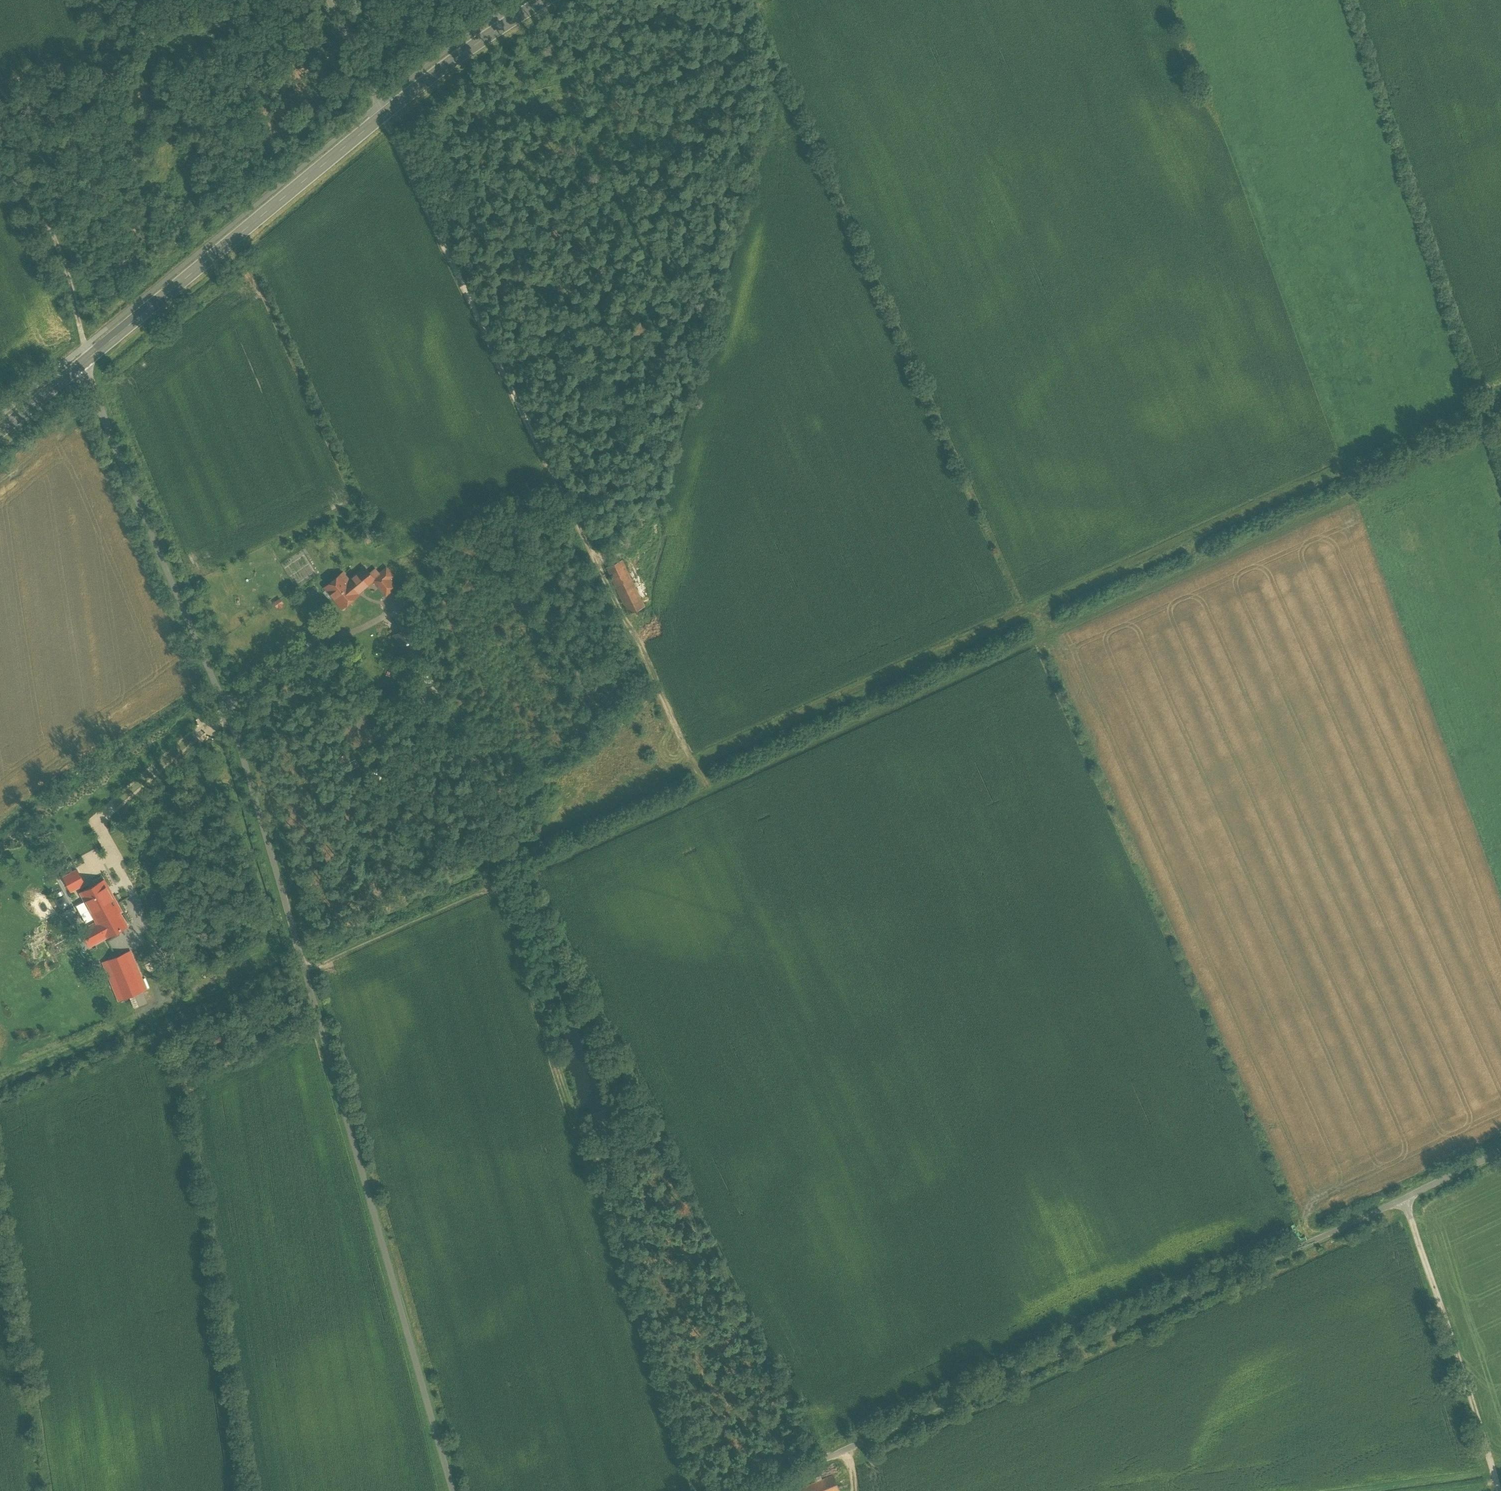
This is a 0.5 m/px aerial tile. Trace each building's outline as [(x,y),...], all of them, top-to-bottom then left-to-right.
[(622,560),(607,567),(628,614),(644,607),(622,560)] [(362,589),(373,580),(375,579),(374,578),(365,567),(350,581),(343,573),(326,588),(343,608),(358,594),(357,593),(361,589),(362,589)] [(387,568),(374,578),(375,579),(373,580),(386,595),(396,587),(389,579),(393,576),(387,568)] [(406,623),(401,625),(403,631),(409,628),(406,623)] [(411,628),(394,636),(407,665),(424,657),(411,628)] [(64,880),(70,891),(86,883),(78,868),(62,876),(64,880)] [(96,923),(120,909),(104,880),(79,892),(84,900),(76,905),(85,921),(93,917),(96,923)] [(120,909),(96,923),(82,930),(90,945),(127,926),(119,911),(121,910),(120,909)] [(158,944),(144,950),(148,960),(162,954),(158,944)] [(130,952),(125,954),(104,963),(119,1000),(146,989),(130,952)] [(800,1490),(837,1490),(839,1490),(833,1474),(823,1478),(820,1474),(814,1478),(815,1481),(799,1488),(800,1490)]
